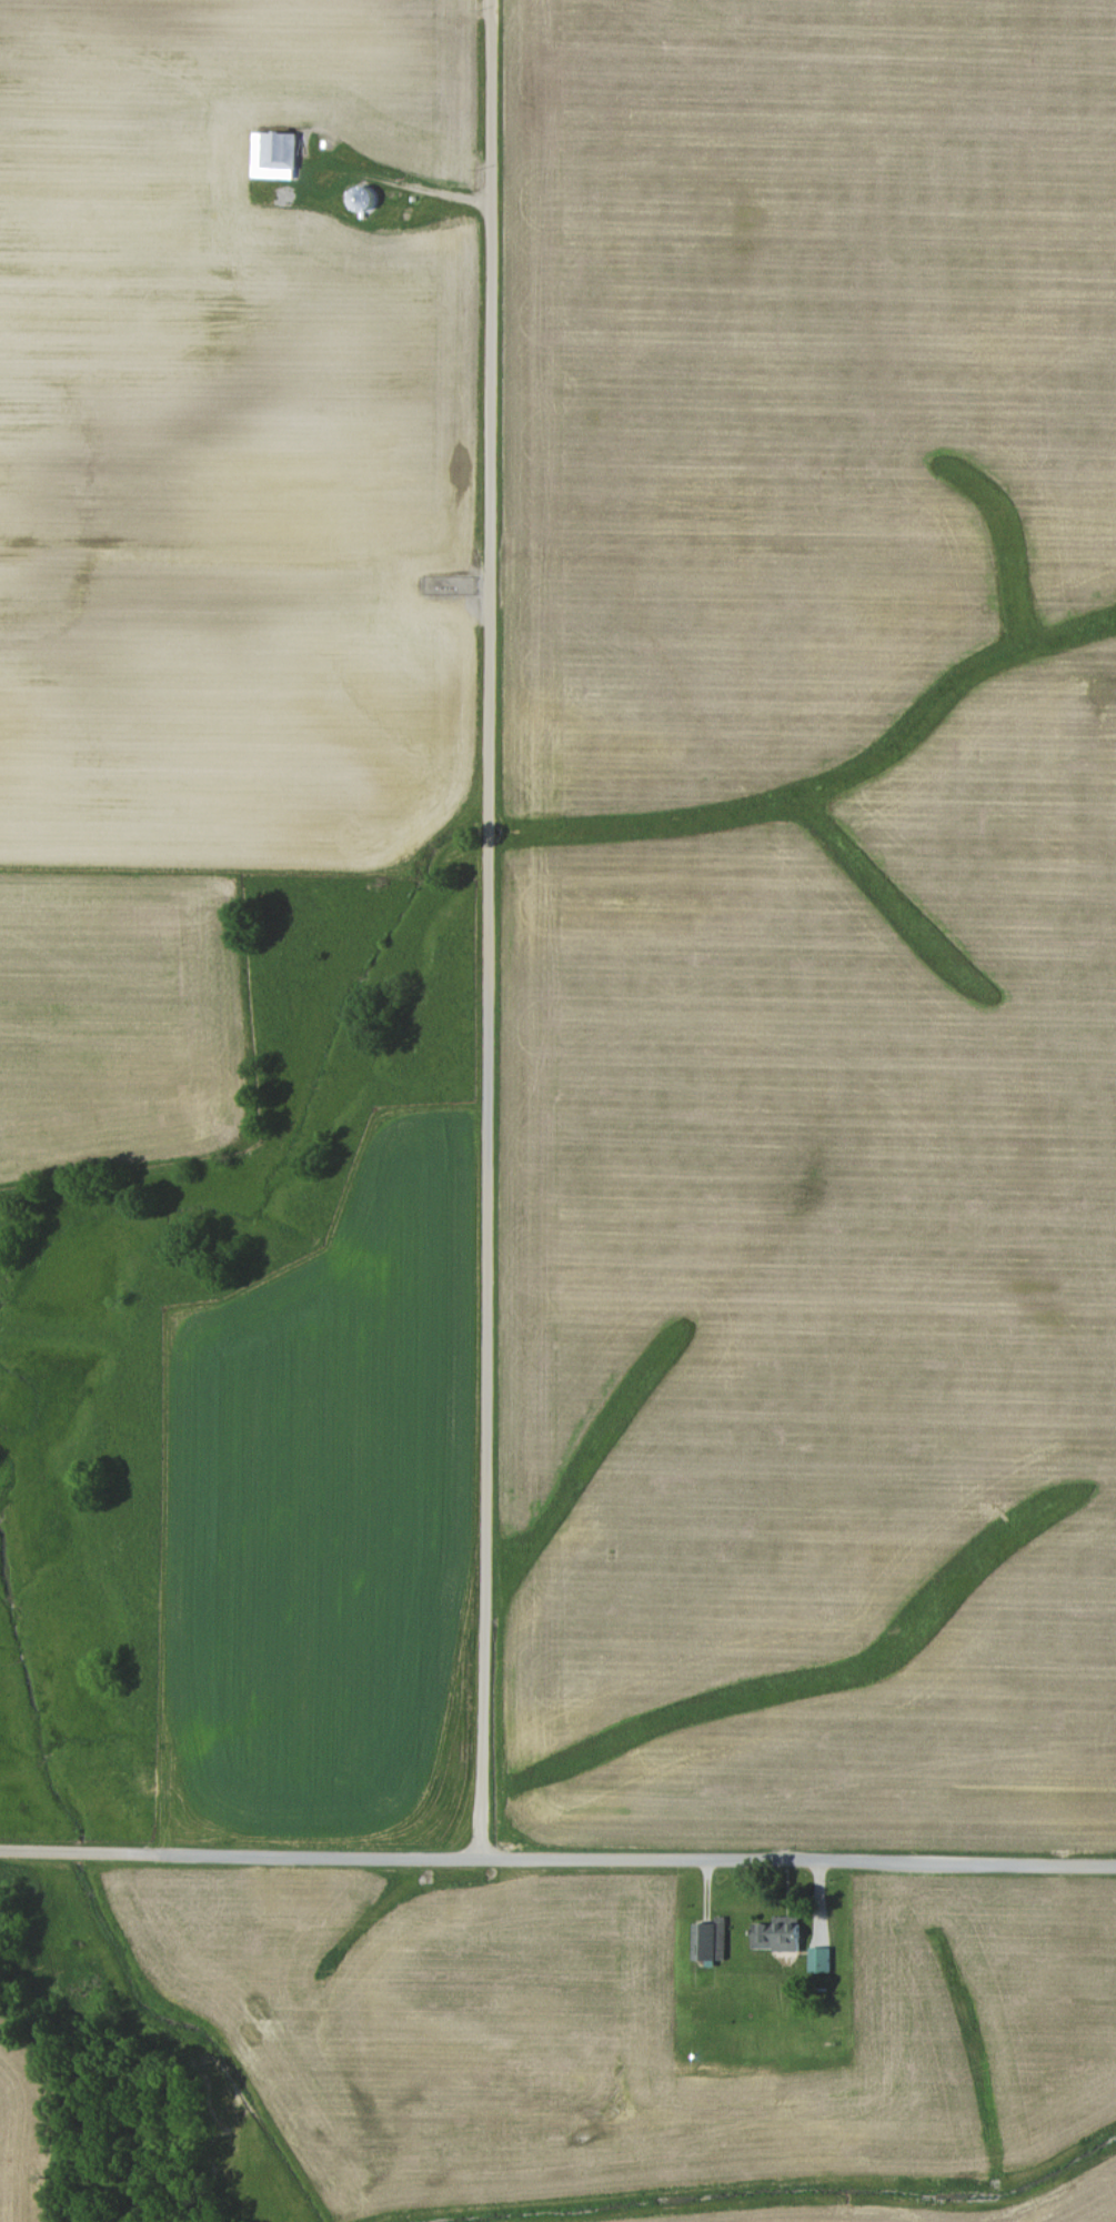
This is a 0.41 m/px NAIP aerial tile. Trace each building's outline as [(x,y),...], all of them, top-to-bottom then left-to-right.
[(788,1956),(787,1947),(798,1946),(797,1936),(805,1935),(804,1923),(795,1923),(795,1919),(751,1924),(755,1959),(788,1956)] [(809,1972),(829,1972),(830,1947),(809,1946),(809,1972)]
